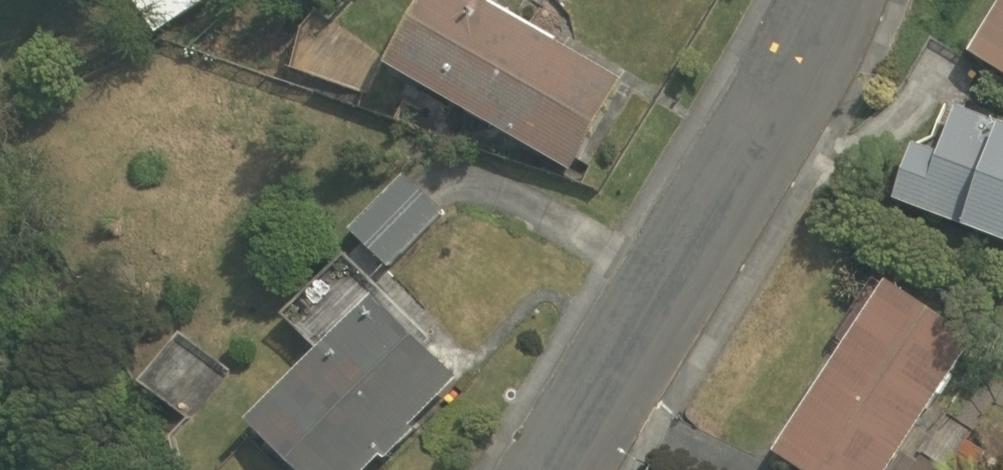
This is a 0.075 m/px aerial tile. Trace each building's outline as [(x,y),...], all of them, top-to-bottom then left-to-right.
[(147,41),(206,0),(119,0),(147,41)] [(378,61),(566,170),(618,81),(479,0),(414,0),(378,61)] [(965,60),(1002,80),(1002,0),(997,0),(965,60)] [(894,198),(1002,239),(1002,125),(946,104),(927,155),(912,149),(894,198)] [(350,231),(383,266),(437,214),(403,179),(350,231)] [(451,377),(329,272),(278,330),(304,352),(239,429),(286,469),(370,469),(451,377)] [(964,335),(876,282),(772,455),(797,469),(882,469),(964,335)] [(156,358),(136,389),(186,422),(207,391),(156,358)]
